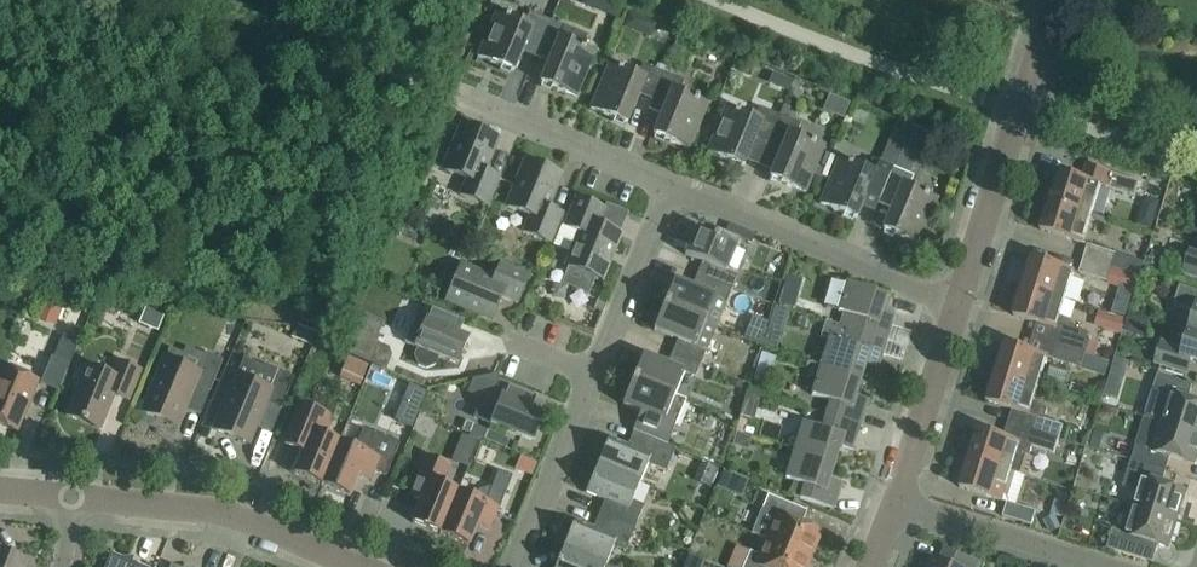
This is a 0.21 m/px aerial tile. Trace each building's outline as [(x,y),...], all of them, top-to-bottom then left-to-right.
[(606,10),(609,16),(618,20),(624,5),(613,0),(610,0),(606,10)] [(522,51),(535,57),(550,21),(529,12),(525,23),(496,11),(477,57),(513,72),(522,51)] [(629,12),(623,27),(632,30),(638,28),(642,18),(629,12)] [(550,21),(535,57),(548,62),(540,83),(575,98),(594,52),(582,47),(587,36),(550,21)] [(647,108),(648,109),(651,100),(663,73),(642,64),(637,75),(609,63),(590,109),(626,124),(638,94),(651,100),(647,108)] [(684,81),(663,73),(651,100),(648,109),(661,114),(653,135),(688,150),(707,104),(679,92),(684,81)] [(745,160),(759,165),(779,116),(758,107),(754,118),(726,106),(707,152),(743,167),(745,160)] [(779,116),(759,165),(772,171),(769,178),(805,193),(824,147),(796,135),(800,124),(779,116)] [(462,125),(444,169),(466,178),(459,194),(487,206),(499,178),(483,172),(497,139),(462,125)] [(898,154),(892,168),(910,175),(916,161),(898,154)] [(873,214),(877,203),(881,194),(892,168),(878,162),(871,159),(867,170),(839,158),(820,204),(855,219),(859,209),(873,214)] [(560,176),(526,161),(507,206),(529,215),(522,231),(551,243),(562,215),(546,208),(560,176)] [(1049,202),(1091,215),(1101,186),(1134,197),(1139,182),(1081,164),(1076,178),(1058,173),(1049,202)] [(910,175),(892,168),(881,194),(877,203),(891,209),(882,230),(918,245),(937,199),(909,187),(913,176),(910,175)] [(604,209),(575,197),(564,225),(580,232),(566,265),(600,279),(619,234),(597,225),(604,209)] [(1040,231),(1082,244),(1091,215),(1049,202),(1040,231)] [(703,277),(731,289),(736,276),(725,271),(739,238),(716,229),(713,237),(695,229),(684,255),(708,265),(703,277)] [(1112,268),(1116,255),(1116,254),(1087,245),(1083,259),(1112,268)] [(1190,253),(1183,273),(1196,277),(1196,255),(1190,253)] [(1112,268),(1137,276),(1139,277),(1144,263),(1116,255),(1112,268)] [(1022,287),(1065,301),(1074,272),(1031,258),(1022,287)] [(1112,268),(1083,259),(1078,273),(1108,283),(1112,268)] [(493,280),(461,266),(447,300),(491,319),(500,297),(516,303),(528,275),(500,264),(493,280)] [(1112,268),(1108,283),(1106,286),(1132,294),(1137,276),(1112,268)] [(698,290),(674,280),(663,305),(705,322),(715,297),(726,302),(731,289),(703,277),(698,290)] [(886,342),(890,327),(894,316),(881,312),(886,295),(846,283),(837,311),(843,313),(839,327),(886,342)] [(1179,285),(1173,306),(1195,312),(1189,331),(1196,334),(1196,291),(1179,285)] [(811,288),(812,311),(823,311),(822,287),(811,288)] [(1022,287),(1013,317),(1060,331),(1056,345),(1085,354),(1091,335),(1073,326),(1069,323),(1059,317),(1065,301),(1022,287)] [(782,290),(778,304),(793,308),(797,294),(782,290)] [(1078,319),(1104,329),(1112,311),(1086,300),(1078,319)] [(44,302),(38,318),(54,325),(61,309),(44,302)] [(453,333),(459,319),(423,304),(416,319),(424,322),(414,347),(415,347),(412,355),(417,364),(424,366),(434,364),(437,356),(457,365),(468,339),(453,333)] [(716,326),(705,322),(663,305),(653,330),(677,340),(672,352),(700,364),(716,326)] [(145,308),(138,323),(157,331),(164,316),(145,308)] [(860,379),(865,363),(878,367),(886,342),(839,327),(825,323),(821,336),(828,339),(820,367),(860,379)] [(296,325),(291,337),(312,345),(314,340),(317,333),(296,325)] [(1161,343),(1155,363),(1186,373),(1191,360),(1196,362),(1196,334),(1189,331),(1183,350),(1161,343)] [(995,373),(1038,386),(1047,357),(1004,344),(995,373)] [(1085,354),(1056,345),(1051,359),(1081,368),(1085,354)] [(334,347),(323,364),(339,374),(349,356),(334,347)] [(756,367),(760,350),(747,347),(743,364),(756,367)] [(643,355),(632,380),(674,397),(684,372),(695,377),(700,364),(672,352),(667,365),(643,355)] [(205,353),(198,372),(165,358),(142,412),(176,426),(194,384),(209,391),(222,360),(205,353)] [(363,382),(371,364),(350,356),(343,373),(363,382)] [(51,357),(40,384),(58,391),(69,365),(51,357)] [(1115,358),(1111,372),(1125,376),(1129,362),(1115,358)] [(78,386),(66,415),(99,429),(113,395),(127,401),(139,371),(117,362),(111,377),(82,365),(74,384),(78,386)] [(0,373),(0,424),(15,431),(36,381),(2,367),(0,373)] [(860,379),(820,367),(811,395),(830,401),(825,414),(860,425),(868,400),(855,396),(860,379)] [(277,370),(269,389),(236,375),(213,429),(248,444),(265,402),(281,408),(294,377),(277,370)] [(366,387),(388,396),(395,380),(372,371),(366,387)] [(995,373),(986,402),(1034,417),(1029,431),(1058,440),(1063,426),(1045,420),(1048,410),(1033,401),(1038,386),(995,373)] [(1181,397),(1185,384),(1158,375),(1144,418),(1161,423),(1196,434),(1196,402),(1181,397)] [(497,376),(474,380),(471,387),(500,399),(489,424),(533,442),(544,416),(525,409),(531,395),(498,381),(497,376)] [(674,397),(632,380),(622,405),(646,415),(641,428),(669,439),(685,402),(674,397)] [(408,384),(401,403),(419,409),(426,391),(408,384)] [(339,442),(323,436),(331,417),(300,405),(283,447),(301,454),(293,474),(321,486),(339,442)] [(860,425),(825,414),(821,428),(802,422),(794,450),(834,463),(839,447),(852,450),(860,425)] [(1163,455),(1195,465),(1196,458),(1196,434),(1161,423),(1152,451),(1136,446),(1131,459),(1159,468),(1163,455)] [(1029,431),(1025,445),(978,430),(969,459),(1011,472),(1028,477),(1034,459),(1028,457),(1031,447),(1054,454),(1058,440),(1029,431)] [(1094,430),(1090,445),(1100,448),(1104,433),(1094,430)] [(339,442),(321,486),(359,501),(367,482),(377,486),(382,475),(389,478),(402,447),(364,431),(356,450),(339,442)] [(462,434),(458,443),(473,449),(477,440),(462,434)] [(597,465),(646,485),(654,467),(665,471),(675,448),(640,434),(634,448),(609,437),(597,465)] [(829,479),(834,463),(794,450),(785,479),(804,485),(799,498),(833,509),(841,483),(829,479)] [(457,491),(443,485),(451,467),(424,456),(406,498),(420,504),(412,523),(440,534),(457,491)] [(969,459),(959,488),(1002,501),(1011,472),(969,459)] [(1177,520),(1187,491),(1155,481),(1159,468),(1131,459),(1127,474),(1143,479),(1134,507),(1177,520)] [(605,517),(640,531),(650,508),(638,503),(646,485),(597,465),(586,492),(611,503),(605,517)] [(457,491),(440,534),(468,546),(476,527),(489,532),(512,476),(498,471),(492,487),(489,485),(477,490),(474,498),(457,491)] [(821,532),(795,521),(800,508),(767,495),(757,518),(770,524),(764,539),(810,558),(821,532)] [(1177,520),(1134,507),(1125,535),(1113,531),(1107,549),(1143,560),(1147,548),(1167,555),(1177,520)] [(1053,515),(1043,520),(1050,534),(1061,529),(1054,515),(1053,515)] [(574,520),(563,547),(605,565),(613,546),(631,554),(640,531),(605,517),(600,530),(574,520)] [(721,536),(710,559),(725,565),(735,542),(721,536)] [(810,558),(764,539),(758,554),(749,551),(742,566),(807,566),(810,558)] [(563,547),(555,566),(610,566),(605,565),(563,547)] [(0,550),(0,566),(27,566),(29,562),(0,550)] [(985,564),(956,552),(951,566),(934,559),(930,566),(983,566),(985,564)] [(104,566),(136,566),(137,564),(110,553),(104,566)]
